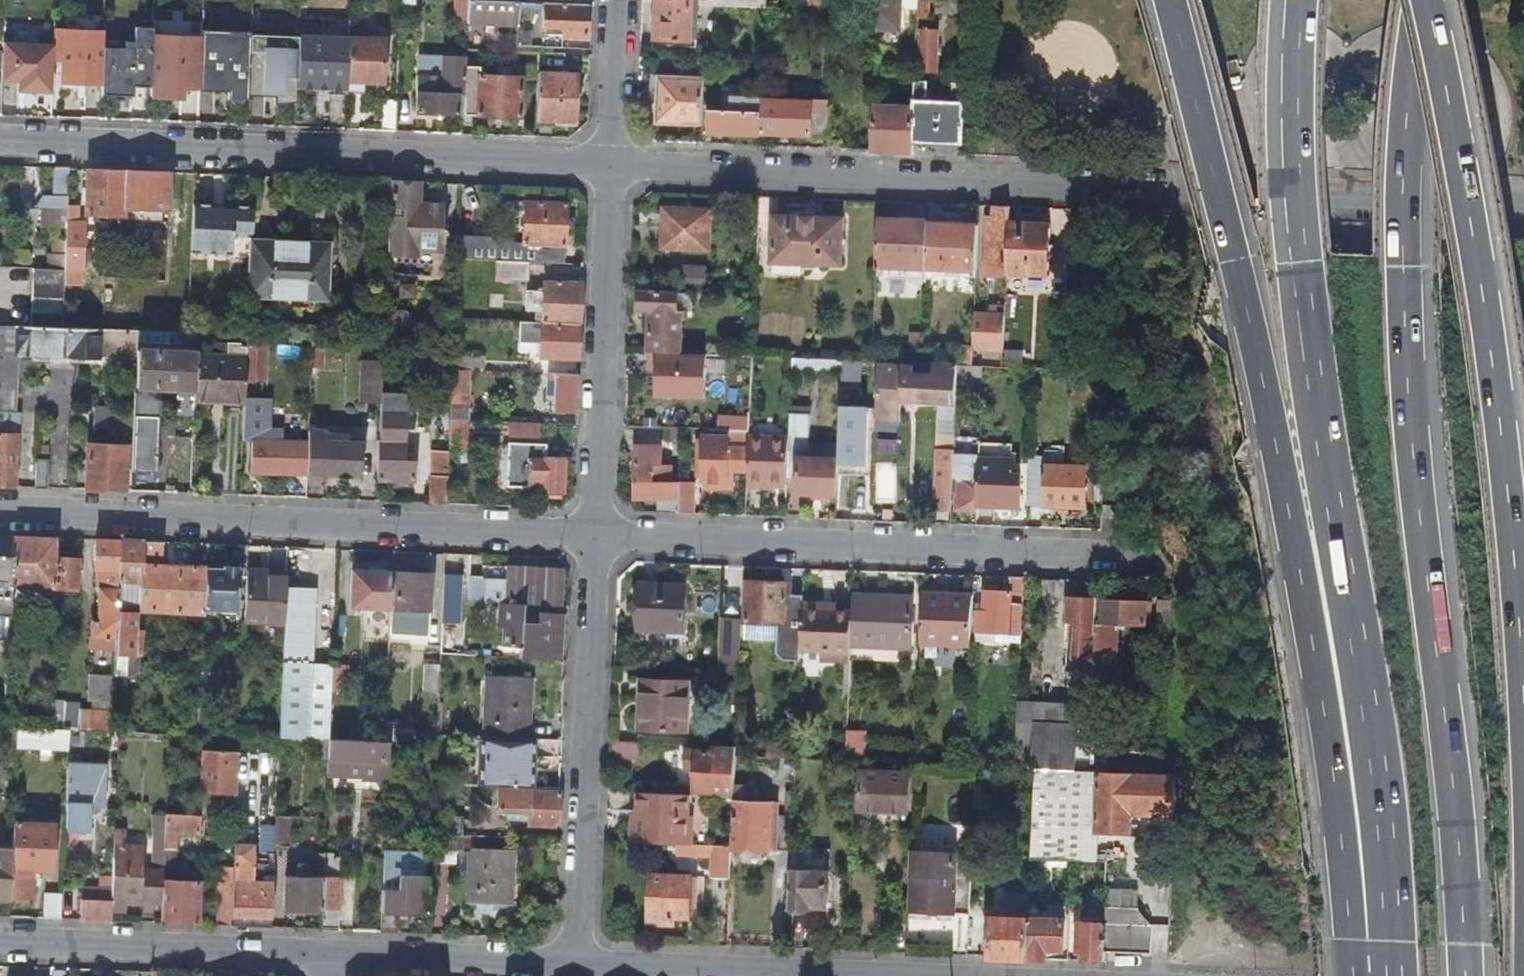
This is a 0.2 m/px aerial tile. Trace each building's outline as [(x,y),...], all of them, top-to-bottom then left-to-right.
[(767,0),(658,0),(657,43),(698,44),(698,7),(767,9),(767,0)] [(901,0),(878,0),(877,31),(899,32),(901,0)] [(928,19),(931,0),(918,0),(916,17),(928,19)] [(467,25),(516,27),(517,4),(478,3),(468,3),(467,25)] [(584,38),(584,6),(517,4),(516,27),(516,49),(542,50),(542,37),(543,28),(551,29),(552,37),(584,38)] [(296,89),(347,90),(349,41),(349,24),(324,23),(324,39),(299,38),(296,89)] [(152,86),(153,30),(154,26),(136,25),(136,40),(126,40),(126,47),(105,47),(103,85),(103,95),(134,96),(134,86),(152,86)] [(103,85),(105,47),(105,28),(55,26),(53,61),(61,61),(61,84),(103,85)] [(542,37),(552,37),(551,29),(543,28),(542,37)] [(200,91),(202,32),(153,30),(153,53),(152,86),(151,98),(186,100),(186,89),(200,91)] [(295,103),(296,89),(299,38),(252,36),(252,34),(202,32),(200,91),(199,93),(229,94),(229,101),(249,102),(249,98),(277,100),(276,107),(295,103)] [(937,34),(922,34),(921,72),(936,73),(937,34)] [(4,36),(2,117),(15,118),(17,36),(4,36)] [(349,41),(347,90),(347,94),(364,94),(364,84),(382,84),(384,41),(349,41)] [(426,60),(418,59),(417,69),(425,69),(426,60)] [(417,69),(416,115),(463,116),(465,78),(466,61),(426,60),(425,69),(417,69)] [(575,77),(537,75),(536,122),(573,123),(575,77)] [(521,79),(465,78),(463,116),(521,119),(521,79)] [(658,124),(703,126),(704,80),(660,78),(658,124)] [(927,83),(916,83),(915,109),(914,144),(962,146),(965,85),(953,85),(952,98),(948,104),(933,104),(927,96),(927,83)] [(710,135),(762,137),(764,101),(732,100),(731,113),(710,112),(710,135)] [(811,102),(764,101),(762,137),(828,139),(828,101),(811,100),(811,102)] [(383,102),(383,133),(396,133),(397,102),(383,102)] [(898,108),(874,108),(872,152),(914,154),(914,144),(915,109),(903,109),(903,102),(898,102),(898,108)] [(41,210),(66,211),(66,209),(68,169),(54,169),(53,197),(42,197),(35,210),(41,210)] [(167,212),(169,174),(89,170),(88,216),(122,217),(122,210),(167,212)] [(418,252),(440,253),(443,205),(419,204),(420,184),(390,183),(387,257),(417,258),(418,252)] [(458,238),(458,240),(457,261),(501,263),(529,264),(564,266),(566,206),(525,204),(524,245),(513,245),(513,240),(458,238)] [(232,237),(252,238),(253,208),(192,205),(190,254),(230,256),(232,256),(232,237)] [(1008,224),(1009,208),(994,208),(993,217),(987,217),(985,262),(1001,263),(1001,268),(1007,269),(1008,224)] [(65,240),(65,257),(65,261),(83,262),(84,224),(77,224),(77,209),(66,209),(66,211),(66,229),(65,240)] [(41,228),(66,229),(66,211),(41,210),(41,228)] [(711,211),(665,210),(663,250),(709,252),(711,211)] [(842,221),(774,219),(773,264),(841,266),(842,221)] [(909,280),(926,280),(927,270),(928,225),(878,224),(876,268),(909,268),(909,280)] [(1008,224),(1007,269),(1006,277),(1049,278),(1050,226),(1008,224)] [(927,270),(976,272),(978,227),(928,225),(927,270)] [(230,265),(251,266),(252,243),(252,238),(232,237),(232,256),(230,256),(230,265)] [(65,257),(65,240),(54,240),(54,257),(65,257)] [(252,243),(251,266),(249,297),(326,300),(327,245),(252,243)] [(64,271),(65,261),(65,257),(54,257),(51,257),(50,271),(64,271)] [(528,281),(529,264),(501,263),(501,280),(528,281)] [(683,269),(682,290),(706,291),(707,270),(683,269)] [(32,329),(62,330),(64,271),(50,271),(34,270),(32,329)] [(543,325),(580,327),(582,285),(543,283),(543,294),(527,294),(527,313),(543,313),(543,325)] [(651,313),(650,355),(681,356),(683,319),(688,320),(688,312),(677,312),(677,294),(640,294),(640,312),(651,313)] [(677,312),(688,312),(692,312),(693,294),(677,294),(677,312)] [(406,313),(385,312),(385,319),(403,320),(409,326),(408,344),(415,344),(416,323),(406,313)] [(1005,317),(974,316),(973,347),(973,351),(1004,352),(1005,317)] [(403,320),(385,319),(384,343),(408,344),(409,326),(403,320)] [(541,360),(579,361),(580,327),(543,325),(520,324),(520,345),(542,346),(541,360)] [(62,330),(32,329),(0,327),(0,413),(6,413),(6,416),(15,417),(18,356),(136,359),(136,351),(137,332),(62,330)] [(196,353),(197,335),(187,335),(137,332),(136,351),(196,353)] [(226,360),(196,358),(195,397),(194,411),(244,413),(246,386),(246,381),(248,337),(227,336),(226,360)] [(265,381),(267,338),(248,337),(246,381),(265,381)] [(312,339),(312,354),(311,371),(322,372),(324,340),(312,339)] [(903,345),(874,343),(873,363),(883,363),(883,366),(902,366),(903,345)] [(973,351),(973,347),(924,346),(903,345),(902,366),(914,367),(914,365),(958,366),(960,366),(973,367),(973,351)] [(136,351),(136,359),(133,410),(133,431),(131,473),(156,473),(159,389),(178,390),(178,396),(195,397),(196,358),(196,353),(136,351)] [(479,368),(479,356),(451,356),(451,368),(479,368)] [(713,397),(711,432),(736,432),(751,433),(752,416),(736,415),(738,358),(714,357),(713,385),(713,397)] [(796,360),(794,360),(793,370),(812,370),(812,361),(796,360)] [(383,363),(363,362),(361,402),(382,403),(382,397),(383,363)] [(956,403),(957,381),(958,366),(914,365),(914,367),(902,366),(901,398),(911,398),(911,402),(956,403)] [(900,424),(901,398),(902,366),(883,366),(881,424),(900,424)] [(983,367),(973,367),(960,366),(958,366),(957,381),(983,382),(983,367)] [(471,405),(471,372),(453,372),(451,421),(466,422),(466,409),(471,405)] [(554,414),(577,415),(578,377),(555,376),(554,414)] [(859,389),(842,389),(842,410),(859,410),(859,389)] [(407,398),(382,397),(382,403),(379,481),(414,482),(414,462),(404,462),(407,398)] [(933,407),(934,442),(953,442),(952,407),(933,407)] [(92,430),(133,431),(133,410),(93,408),(92,430)] [(36,489),(37,461),(38,424),(14,424),(15,417),(6,416),(6,413),(0,413),(0,487),(36,489)] [(790,439),(790,440),(790,451),(810,451),(811,415),(791,415),(790,439)] [(539,425),(511,424),(510,444),(509,444),(507,488),(544,489),(544,493),(546,493),(546,498),(560,498),(560,494),(563,494),(564,459),(546,458),(546,445),(539,445),(539,425)] [(279,431),(279,444),(292,444),(292,431),(279,431)] [(325,433),(308,432),(308,434),(308,444),(307,475),(361,477),(362,444),(325,443),(325,433)] [(711,438),(705,438),(704,483),(728,484),(729,471),(734,471),(750,472),(751,445),(751,438),(751,433),(736,432),(736,439),(711,438)] [(750,472),(750,476),(749,488),(776,489),(776,487),(789,487),(790,451),(790,440),(751,438),(751,445),(750,472)] [(252,474),(307,475),(308,444),(292,444),(279,444),(253,443),(252,474)] [(1011,446),(980,445),(980,458),(1011,460),(1011,446)] [(87,446),(86,491),(124,492),(126,447),(87,446)] [(662,450),(638,449),(637,501),(680,503),(681,485),(675,484),(675,468),(662,468),(662,450)] [(936,511),(952,512),(953,483),(954,457),(955,449),(938,449),(936,511)] [(432,452),(430,505),(448,505),(450,452),(432,452)] [(957,512),(977,512),(978,507),(980,459),(954,457),(953,483),(958,483),(957,512)] [(799,495),(838,496),(840,461),(800,459),(799,495)] [(980,459),(978,507),(1021,508),(1022,476),(1012,476),(1013,460),(1011,460),(980,459)] [(37,461),(36,489),(48,489),(48,462),(37,461)] [(1064,468),(1029,468),(1028,508),(1086,508),(1087,489),(1077,489),(1077,477),(1064,477),(1064,468)] [(728,484),(704,483),(704,491),(733,491),(734,471),(729,471),(728,484)] [(864,506),(867,484),(850,481),(846,503),(864,506)] [(680,503),(680,516),(694,517),(694,485),(681,485),(680,503)] [(1104,507),(1103,518),(1125,520),(1126,509),(1104,507)] [(14,537),(13,557),(12,586),(43,589),(43,598),(43,610),(56,611),(56,590),(77,590),(78,560),(55,559),(56,539),(14,537)] [(116,651),(118,599),(119,581),(120,542),(96,541),(95,570),(98,570),(98,589),(99,589),(99,615),(91,615),(91,651),(116,651)] [(163,566),(163,543),(120,542),(119,581),(140,582),(140,612),(205,615),(205,611),(206,576),(207,570),(207,562),(202,562),(202,569),(163,566)] [(0,557),(0,616),(12,617),(12,598),(12,586),(13,557),(0,557)] [(206,576),(205,611),(238,612),(240,569),(222,569),(222,571),(222,576),(206,576)] [(522,648),(521,659),(543,660),(543,655),(559,655),(561,615),(540,613),(540,624),(523,624),(523,605),(561,607),(562,571),(509,569),(509,579),(508,604),(506,648),(522,648)] [(246,622),(286,623),(287,590),(288,574),(248,571),(246,622)] [(392,591),(393,573),(352,572),(351,610),(367,610),(366,626),(391,627),(392,591)] [(392,591),(391,627),(391,630),(402,630),(402,612),(432,613),(432,601),(432,593),(432,575),(397,574),(397,592),(392,591)] [(444,576),(443,624),(441,654),(441,656),(465,657),(465,624),(461,624),(463,577),(444,576)] [(488,604),(508,604),(509,579),(489,579),(489,582),(488,604)] [(978,635),(1022,636),(1024,579),(1011,579),(1011,594),(986,594),(986,614),(978,614),(978,635)] [(470,603),(488,604),(489,582),(471,580),(470,603)] [(119,581),(118,599),(129,599),(129,609),(135,609),(135,612),(140,612),(140,582),(119,581)] [(788,585),(748,583),(746,642),(778,643),(778,655),(785,662),(802,662),(802,653),(803,635),(804,605),(804,597),(788,596),(788,585)] [(43,598),(43,589),(12,586),(12,598),(43,598)] [(687,589),(642,587),(641,631),(685,633),(687,589)] [(286,623),(281,739),(331,741),(333,693),(334,668),(334,666),(314,666),(316,591),(287,590),(286,623)] [(922,646),(972,648),(974,598),(925,596),(922,646)] [(913,600),(855,598),(854,613),(853,647),(913,649),(913,600)] [(118,599),(116,651),(116,654),(136,654),(136,618),(135,612),(135,609),(129,609),(129,599),(118,599)] [(1095,684),(1096,675),(1098,602),(1068,601),(1067,641),(1070,641),(1069,662),(1074,663),(1074,684),(1095,684)] [(1153,604),(1098,602),(1096,675),(1115,675),(1118,627),(1148,627),(1148,621),(1152,621),(1153,604)] [(823,605),(804,605),(803,635),(802,653),(822,653),(833,653),(832,663),(852,664),(853,647),(854,613),(837,613),(823,613),(823,605)] [(722,671),(742,671),(744,623),(724,623),(722,671)] [(427,654),(441,654),(443,624),(427,624),(427,654)] [(1160,658),(1168,658),(1169,630),(1160,630),(1160,658)] [(832,663),(833,653),(822,653),(822,663),(832,663)] [(92,673),(115,674),(116,655),(92,655),(92,673)] [(349,668),(334,668),(333,693),(348,694),(349,668)] [(51,730),(70,730),(112,732),(115,674),(92,673),(92,688),(99,711),(83,711),(83,705),(69,705),(69,700),(51,700),(51,730)] [(201,713),(201,735),(209,736),(211,676),(203,676),(201,713)] [(488,678),(486,738),(531,739),(531,724),(527,724),(528,696),(532,696),(532,679),(488,678)] [(692,684),(643,682),(642,700),(645,700),(645,733),(691,733),(692,684)] [(386,743),(390,743),(391,743),(395,743),(395,723),(387,723),(387,731),(386,743)] [(1035,770),(1037,770),(1045,770),(1077,772),(1078,727),(1037,725),(1035,770)] [(18,741),(19,728),(9,728),(6,728),(6,733),(5,741),(18,741)] [(70,750),(70,730),(51,730),(23,729),(19,728),(18,741),(18,748),(42,749),(70,750)] [(352,730),(352,742),(362,742),(362,731),(352,730)] [(362,731),(362,742),(386,743),(387,731),(362,731)] [(848,763),(858,764),(866,764),(866,734),(849,734),(848,763)] [(536,789),(538,740),(531,739),(486,738),(482,737),(481,787),(500,788),(532,789),(536,789)] [(391,743),(390,743),(386,743),(362,742),(352,742),(331,741),(329,778),(365,778),(365,783),(389,783),(391,743)] [(641,744),(614,743),(613,759),(641,760),(641,744)] [(1092,772),(1163,775),(1164,755),(1112,753),(1112,747),(1093,747),(1092,772)] [(727,748),(717,748),(717,753),(688,752),(687,770),(697,771),(696,794),(726,795),(726,798),(737,799),(737,788),(738,759),(739,749),(727,748)] [(42,758),(69,758),(70,750),(42,749),(42,758)] [(783,750),(770,750),(770,760),(783,761),(783,750)] [(798,751),(783,750),(783,761),(798,761),(798,751)] [(204,791),(239,792),(241,752),(207,752),(206,769),(205,769),(204,791)] [(69,766),(68,830),(92,830),(92,805),(105,805),(105,767),(69,766)] [(1175,836),(1177,776),(1163,775),(1092,772),(1077,772),(1045,770),(1037,770),(1033,861),(1074,863),(1098,863),(1098,833),(1175,836)] [(910,776),(863,774),(861,812),(908,814),(910,776)] [(529,827),(561,827),(562,794),(532,794),(532,789),(500,788),(500,814),(529,814),(529,827)] [(737,799),(735,849),(735,851),(772,852),(773,851),(795,852),(796,817),(786,817),(781,817),(781,805),(758,805),(758,789),(737,788),(737,799)] [(688,796),(642,794),(642,814),(641,823),(636,823),(635,845),(650,846),(679,847),(695,848),(696,819),(691,819),(692,797),(688,796)] [(227,818),(238,818),(238,808),(227,808),(227,818)] [(168,816),(154,816),(153,829),(156,829),(167,829),(168,816)] [(199,818),(168,816),(167,829),(167,852),(178,852),(178,843),(171,843),(171,834),(199,835),(199,818)] [(436,817),(435,836),(464,837),(464,819),(436,817)] [(293,818),(278,818),(277,848),(293,848),(293,818)] [(15,842),(13,897),(13,899),(34,899),(34,869),(54,869),(54,826),(15,826),(15,842)] [(156,863),(166,863),(167,852),(167,829),(156,829),(156,863)] [(126,831),(117,831),(115,890),(114,912),(127,912),(127,902),(142,902),(142,899),(165,899),(166,876),(166,872),(156,872),(144,872),(144,849),(126,849),(126,831)] [(13,897),(15,842),(8,842),(8,849),(0,849),(0,897),(13,897)] [(236,868),(234,928),(274,929),(276,866),(247,865),(247,845),(237,845),(236,864),(236,868)] [(716,848),(707,848),(695,848),(679,847),(679,856),(694,856),(694,858),(716,858),(716,848)] [(716,880),(734,880),(735,851),(735,849),(716,848),(716,858),(716,880)] [(518,852),(475,850),(474,905),(516,907),(518,852)] [(326,854),(326,862),(324,912),(323,931),(340,932),(343,859),(336,859),(336,855),(326,854)] [(387,854),(383,934),(400,934),(400,915),(428,916),(428,879),(433,879),(434,855),(387,854)] [(679,869),(694,869),(694,858),(694,856),(679,856),(679,869)] [(911,912),(971,916),(973,856),(913,856),(911,912)] [(288,911),(324,912),(326,862),(317,862),(317,878),(309,878),(288,878),(288,911)] [(156,863),(156,872),(166,872),(166,863),(156,863)] [(219,927),(234,928),(236,868),(222,868),(219,927)] [(832,874),(794,872),(794,873),(792,910),(813,911),(813,903),(831,904),(832,874)] [(165,899),(165,925),(199,926),(199,883),(170,883),(171,876),(166,876),(165,899)] [(652,877),(650,925),(677,926),(677,919),(692,919),(692,895),(699,895),(699,878),(652,877)] [(83,901),(82,921),(114,923),(114,912),(115,890),(86,890),(83,901)] [(1123,893),(1108,892),(1107,925),(1106,953),(1153,954),(1154,911),(1140,911),(1123,910),(1123,893)] [(1141,894),(1123,893),(1123,910),(1140,911),(1141,894)] [(46,895),(46,920),(63,921),(64,895),(46,895)] [(910,896),(893,896),(892,923),(910,923),(910,896)] [(813,911),(830,912),(831,904),(813,903),(813,911)] [(803,939),(804,915),(790,914),(789,939),(803,939)] [(992,958),(1030,960),(1031,921),(1019,921),(1019,914),(1010,914),(1010,920),(994,920),(992,958)] [(1031,921),(1030,960),(1048,961),(1048,951),(1066,951),(1067,923),(1031,921)] [(1086,953),(1086,962),(1106,963),(1106,953),(1107,925),(1081,925),(1080,953),(1086,953)]
